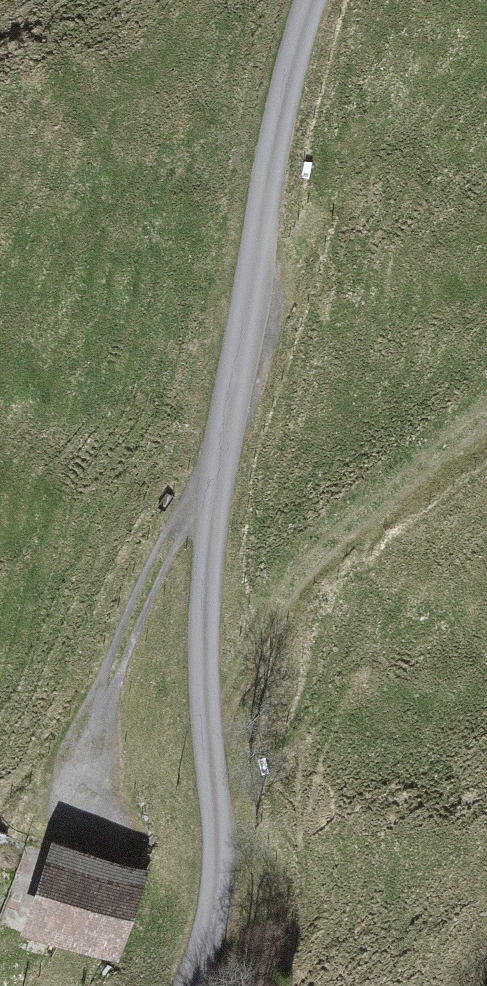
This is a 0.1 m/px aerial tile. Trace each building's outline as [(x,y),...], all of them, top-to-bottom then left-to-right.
[(168,887),(45,851),(20,937),(143,973),(168,887)]
